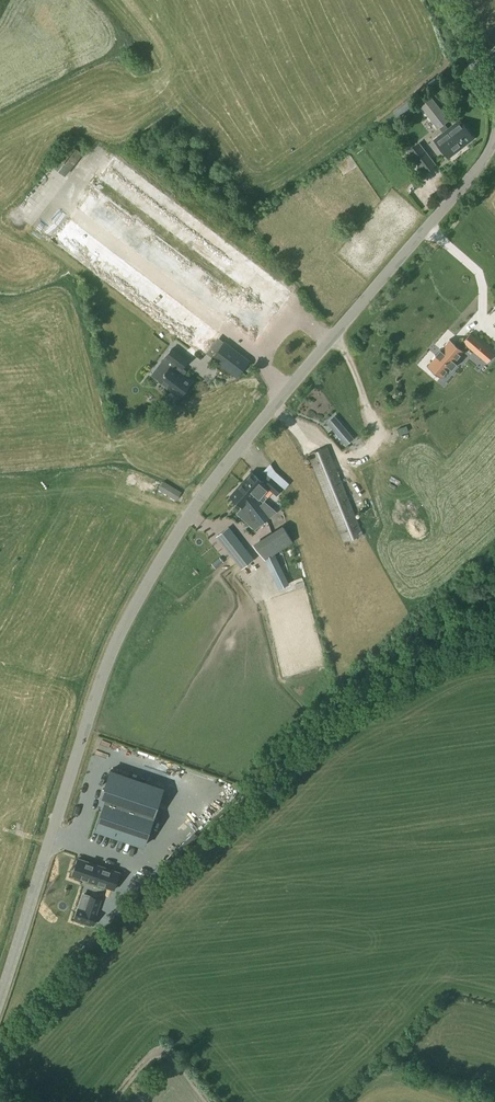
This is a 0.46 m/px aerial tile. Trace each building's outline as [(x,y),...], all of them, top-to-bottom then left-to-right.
[(417,104),(437,129),(449,120),(429,95),(417,104)] [(459,99),(450,101),(452,110),(461,108),(459,99)] [(408,102),(393,113),(398,121),(414,109),(408,102)] [(449,158),(473,139),(459,121),(435,140),(449,158)] [(424,174),(436,165),(418,143),(407,152),(424,174)] [(291,292),(108,157),(93,178),(275,312),(291,292)] [(67,213),(227,322),(243,298),(83,189),(67,213)] [(27,226),(33,218),(27,215),(22,222),(27,226)] [(199,358),(218,333),(142,279),(143,278),(61,218),(44,242),(133,307),(136,302),(143,307),(140,311),(157,323),(163,316),(183,330),(180,334),(173,330),(168,336),(199,358)] [(427,366),(426,366),(441,379),(441,378),(441,377),(449,367),(452,369),(456,364),(454,362),(462,352),(463,352),(464,352),(463,351),(467,346),(475,353),(487,363),(494,355),(470,334),(462,342),(463,343),(463,342),(464,343),(460,348),(449,339),(449,340),(450,341),(441,351),(440,349),(435,355),(436,356),(428,366),(427,366)] [(217,346),(209,364),(235,376),(244,358),(217,346)] [(171,349),(156,369),(164,375),(159,381),(172,391),(173,389),(181,396),(191,383),(178,373),(188,361),(171,349)] [(380,399),(374,401),(377,410),(383,408),(380,399)] [(334,416),(327,423),(345,445),(353,438),(334,416)] [(308,455),(310,461),(344,542),(362,535),(327,447),(308,455)] [(427,462),(416,468),(419,473),(430,467),(427,462)] [(251,472),(241,484),(254,495),(263,502),(267,498),(263,494),(268,489),(276,496),(283,488),(263,470),(256,477),(251,472)] [(367,477),(373,496),(380,493),(374,475),(367,477)] [(158,490),(176,501),(181,492),(163,481),(158,490)] [(260,526),(270,517),(253,496),(254,495),(241,484),(229,497),(243,508),(244,506),(260,526)] [(293,543),(283,527),(253,545),(264,560),(274,554),(293,543)] [(254,561),(237,539),(226,548),(244,570),(254,561)] [(279,589),(289,584),(274,554),(264,560),(265,560),(279,589)] [(214,562),(218,567),(223,562),(219,558),(214,562)] [(125,790),(117,810),(145,820),(162,773),(129,761),(120,788),(125,790)] [(120,873),(79,859),(73,876),(87,881),(114,890),(120,873)] [(102,902),(91,899),(84,917),(95,921),(102,902)] [(77,938),(86,931),(82,926),(73,934),(77,938)]
